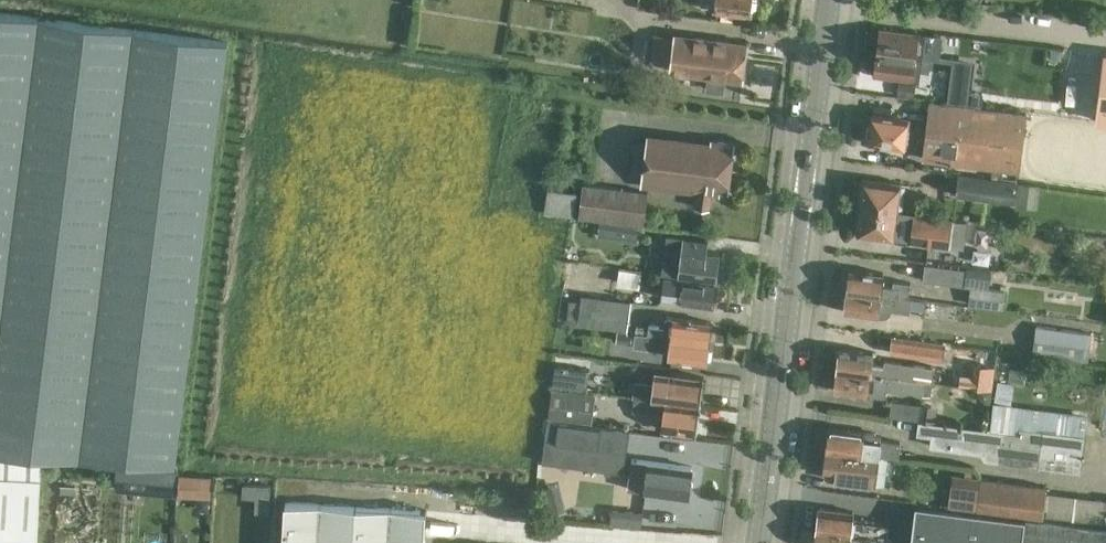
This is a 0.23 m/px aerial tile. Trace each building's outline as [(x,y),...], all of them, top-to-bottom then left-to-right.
[(714,11),(750,16),(752,0),(716,0),(714,11)] [(40,479),(41,457),(175,465),(229,41),(0,13),(0,477),(40,479)] [(877,52),(931,60),(931,59),(938,60),(940,44),(923,42),(924,36),(881,30),(877,52)] [(742,81),(746,45),(653,33),(651,46),(649,62),(671,65),(670,71),(708,76),(706,90),(723,92),(725,78),(742,81)] [(931,60),(877,52),(874,75),(918,81),(919,72),(929,73),(931,60)] [(1103,53),(1093,121),(1105,122),(1105,53),(1103,53)] [(930,104),(923,161),(1018,173),(1026,116),(930,104)] [(872,116),(871,128),(868,127),(867,139),(869,140),(869,143),(905,147),(908,121),(872,116)] [(649,137),(648,144),(643,182),(642,187),(698,195),(696,209),(709,210),(711,196),(718,197),(719,190),(728,192),(733,145),(712,143),(711,145),(649,137)] [(643,182),(648,144),(635,143),(630,180),(643,182)] [(1041,185),(958,175),(956,197),(1016,204),(1016,207),(1038,210),(1041,185)] [(857,207),(896,212),(899,186),(863,181),(862,192),(859,192),(857,207)] [(583,186),(579,218),(644,226),(648,195),(583,186)] [(547,190),(543,215),(572,219),(576,194),(547,190)] [(896,212),(857,207),(855,222),(858,222),(857,233),(893,238),(896,212)] [(913,216),(910,243),(949,248),(949,247),(964,249),(967,223),(913,216)] [(600,224),(598,238),(610,239),(611,225),(600,224)] [(669,236),(664,274),(679,276),(716,281),(720,254),(706,252),(707,242),(708,242),(709,241),(683,238),(669,236)] [(643,273),(565,263),(563,279),(640,289),(643,273)] [(925,265),(923,282),(971,287),(969,304),(1003,308),(1005,292),(989,290),(991,270),(967,267),(966,270),(925,265)] [(847,292),(908,300),(910,284),(893,282),(892,288),(881,287),(883,274),(850,270),(847,292)] [(660,300),(713,306),(716,284),(664,278),(660,300)] [(911,300),(908,300),(847,292),(844,314),(877,318),(877,317),(884,318),(887,316),(890,313),(891,310),(910,312),(911,300)] [(582,303),(579,325),(614,330),(627,331),(631,302),(583,295),(582,303)] [(649,327),(647,336),(709,343),(711,323),(674,319),(670,318),(666,320),(664,324),(664,328),(655,327),(649,327)] [(1036,328),(1033,354),(1088,361),(1092,335),(1036,328)] [(669,359),(706,363),(709,343),(647,336),(636,335),(634,349),(669,353),(669,359)] [(893,339),(891,355),(922,359),(924,343),(893,339)] [(837,371),(924,382),(933,383),(934,367),(884,361),(883,367),(871,366),(872,353),(839,349),(837,371)] [(555,365),(552,385),(556,385),(587,389),(589,370),(558,366),(555,365)] [(924,382),(837,371),(834,392),(867,397),(867,396),(885,398),(886,390),(923,395),(924,382)] [(646,400),(700,407),(704,379),(669,375),(669,374),(655,373),(654,386),(635,384),(633,398),(646,400)] [(553,391),(550,418),(552,418),(590,423),(594,396),(555,391),(553,391)] [(646,400),(644,413),(664,416),(662,431),(696,435),(700,407),(646,400)] [(889,417),(919,421),(936,423),(937,407),(891,402),(889,417)] [(630,431),(599,427),(548,421),(543,463),(624,473),(630,431)] [(982,453),(982,455),(983,456),(986,431),(919,422),(917,434),(932,437),(931,447),(982,453)] [(878,456),(891,458),(898,459),(900,443),(862,438),(863,433),(829,428),(827,450),(878,456)] [(983,456),(985,460),(1041,467),(1045,432),(1021,429),(1020,435),(986,431),(983,456)] [(1045,432),(1041,467),(1080,472),(1084,437),(1045,432)] [(878,456),(827,450),(824,471),(834,472),(833,481),(874,486),(878,456)] [(647,479),(646,491),(689,497),(692,467),(649,462),(649,463),(637,461),(635,478),(647,479)] [(133,471),(115,470),(114,491),(179,496),(180,474),(133,471)] [(189,475),(180,474),(179,496),(201,497),(202,488),(188,487),(189,475)] [(952,475),(948,505),(977,510),(981,479),(952,475)] [(40,488),(40,479),(0,477),(0,542),(37,542),(40,488)] [(1047,488),(981,479),(977,510),(1043,518),(1047,488)] [(269,513),(271,486),(242,484),(242,498),(255,499),(254,512),(269,513)] [(1105,499),(1105,496),(1074,492),(1071,521),(1103,525),(1105,499)] [(427,510),(283,502),(281,542),(425,542),(427,510)] [(1026,519),(915,505),(910,542),(1023,542),(1026,519)] [(816,530),(885,539),(887,524),(851,519),(852,513),(819,508),(816,530)] [(1023,542),(1105,542),(1105,529),(1026,519),(1023,542)] [(816,530),(815,542),(885,542),(885,539),(816,530)]
